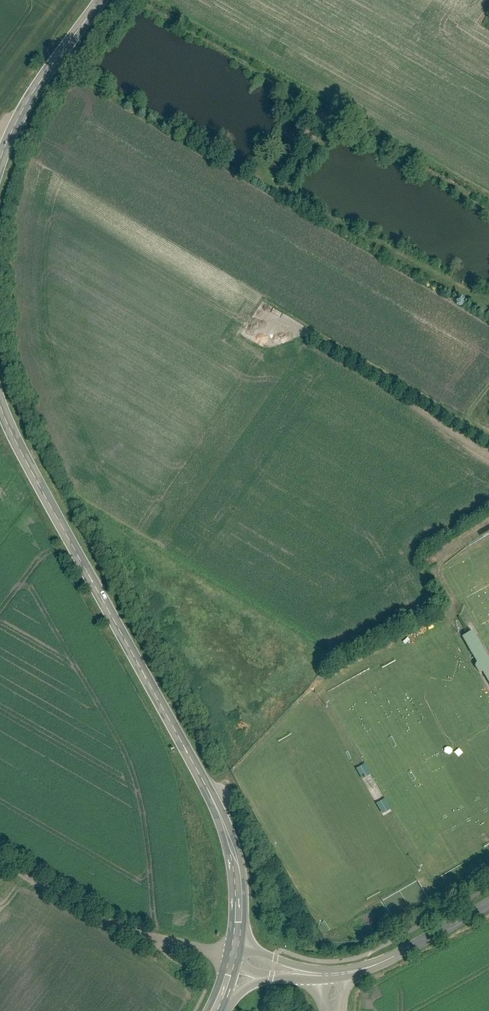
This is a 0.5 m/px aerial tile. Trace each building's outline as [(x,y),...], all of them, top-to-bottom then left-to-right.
[(467,634),(456,640),(488,699),(488,675),(467,634)] [(360,779),(369,774),(363,763),(354,768),(360,779)] [(380,814),(389,809),(384,798),(374,803),(380,814)]
